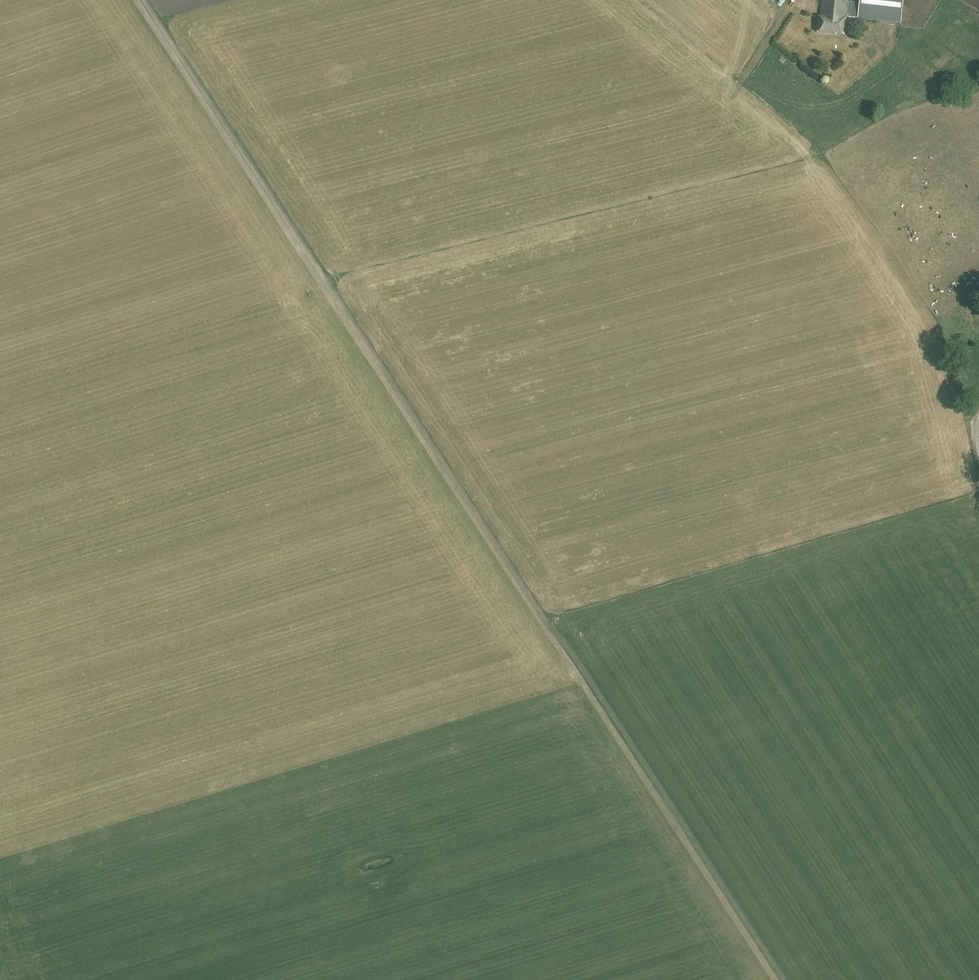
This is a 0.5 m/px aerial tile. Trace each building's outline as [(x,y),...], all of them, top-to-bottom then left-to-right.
[(903,0),(859,0),(859,3),(847,2),(847,0),(822,0),(820,17),(818,16),(816,32),(844,35),(846,17),(858,18),(900,23),(903,0)]
